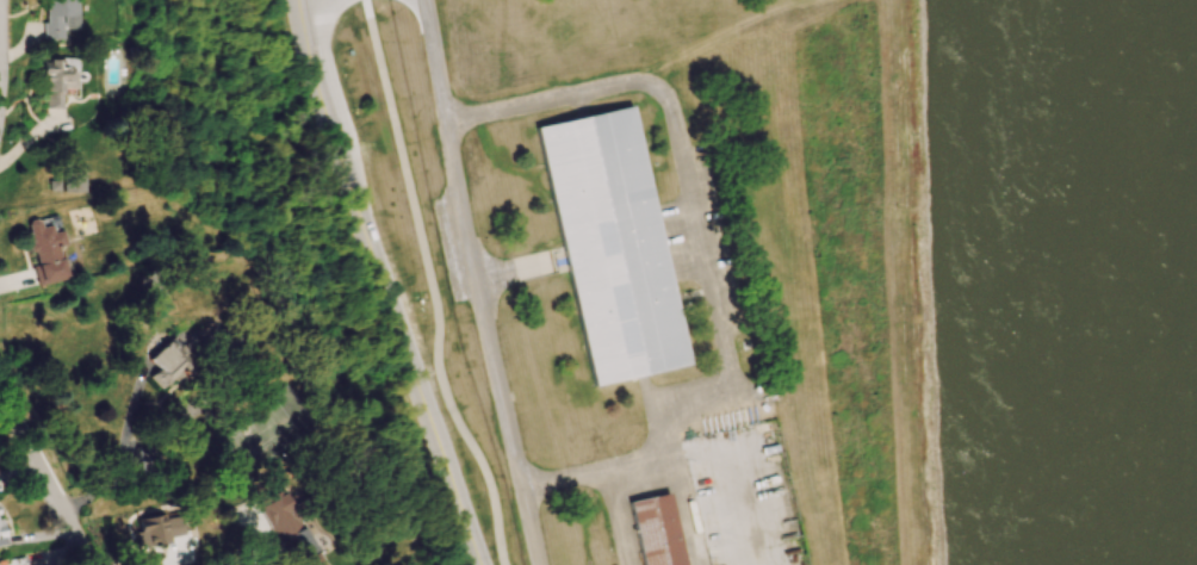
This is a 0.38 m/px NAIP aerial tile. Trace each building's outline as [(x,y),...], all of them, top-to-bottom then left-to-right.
[(690,362),(632,374),(591,383),(565,262),(563,250),(560,238),(537,125),(577,117),(637,105),(690,362)] [(28,221),(37,283),(65,279),(57,225),(43,227),(41,218),(28,221)] [(148,359),(157,369),(149,377),(159,389),(176,374),(179,377),(197,361),(173,336),(148,359)] [(305,522),(302,524),(286,487),(260,498),(290,564),(324,564),(305,522)] [(668,492),(686,564),(641,564),(626,503),(668,492)] [(135,522),(140,549),(171,543),(169,536),(189,533),(185,512),(135,522)]
